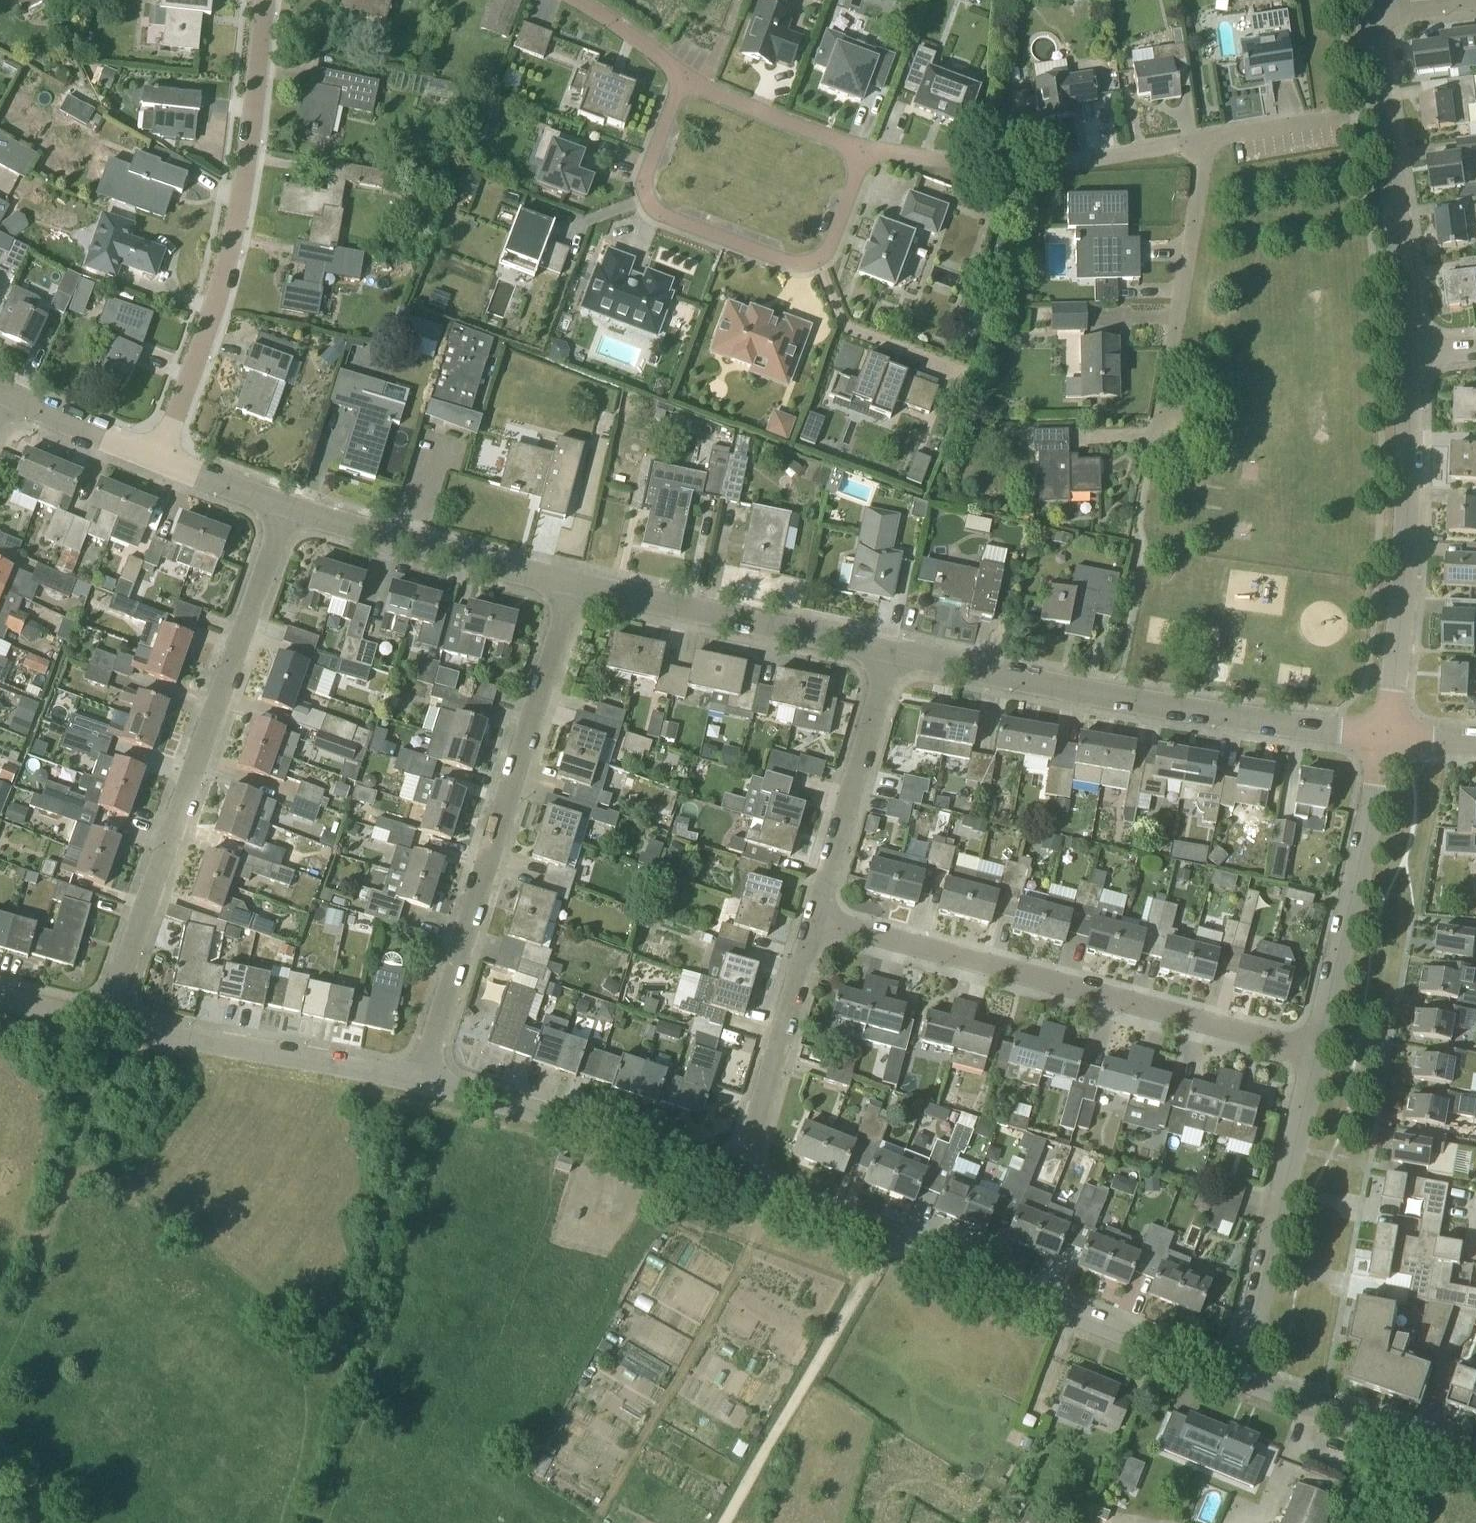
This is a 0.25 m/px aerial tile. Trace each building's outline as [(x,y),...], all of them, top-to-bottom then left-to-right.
[(46,1),(45,0),(20,0),(26,11),(46,1)] [(211,0),(162,0),(161,10),(169,11),(165,46),(196,50),(200,14),(210,15),(211,0)] [(340,10),(386,21),(392,0),(342,0),(340,10)] [(521,0),(493,0),(482,29),(506,38),(521,0)] [(785,4),(773,0),(768,2),(766,8),(760,5),(754,23),(752,22),(745,39),(747,39),(742,54),(772,65),(775,58),(791,64),(800,40),(784,34),(791,17),(785,14),(787,9),(785,4)] [(1033,0),(1011,0),(1010,1),(1021,12),(1033,0)] [(1289,50),(1287,39),(1290,39),(1286,12),(1248,18),(1252,40),(1239,41),(1243,63),(1240,63),(1237,66),(1235,71),(1235,75),(1238,79),(1242,80),(1264,77),(1264,80),(1292,75),(1291,65),(1293,64),(1296,62),(1298,58),(1297,54),(1294,51),(1291,49),(1289,50)] [(543,59),(551,38),(552,34),(524,24),(514,49),(543,59)] [(1450,71),(1469,68),(1467,52),(1475,51),(1475,30),(1441,35),(1443,44),(1415,47),(1418,75),(1450,71)] [(881,90),(893,57),(827,32),(815,65),(829,70),(823,88),(835,92),(835,93),(847,98),(847,97),(860,102),(867,84),(881,90)] [(1181,99),(1179,89),(1190,87),(1184,45),(1175,46),(1167,48),(1152,50),(1153,64),(1134,66),(1138,98),(1149,96),(1150,103),(1181,99)] [(964,127),(978,90),(929,71),(935,54),(919,49),(905,86),(920,92),(914,108),(964,127)] [(624,129),(630,111),(626,110),(635,87),(610,77),(612,74),(591,66),(585,84),(589,85),(577,116),(602,125),(603,122),(624,129)] [(117,72),(105,68),(104,70),(98,84),(111,89),(117,72)] [(1469,68),(1450,71),(1451,81),(1471,79),(1469,68)] [(372,114),(379,83),(314,70),(310,87),(308,86),(298,132),(330,138),(337,107),(372,114)] [(1068,78),(1067,75),(1036,80),(1038,93),(1036,94),(1038,106),(1040,105),(1042,120),(1074,115),(1072,103),(1081,101),(1081,102),(1095,100),(1091,74),(1068,78)] [(1468,124),(1467,106),(1475,106),(1475,103),(1475,95),(1473,78),(1471,79),(1451,81),(1449,82),(1451,96),(1422,100),(1426,131),(1456,127),(1456,126),(1468,124)] [(199,113),(201,95),(144,89),(142,107),(155,108),(154,115),(153,133),(152,136),(162,137),(176,139),(175,141),(179,141),(179,139),(193,141),(196,113),(199,113)] [(81,103),(68,96),(59,112),(72,119),(81,103)] [(581,164),(581,163),(580,163),(583,154),(576,152),(580,143),(556,134),(537,185),(567,196),(569,193),(585,199),(592,179),(576,173),(576,172),(578,172),(578,171),(577,171),(579,164),(581,164)] [(1,167),(14,143),(2,136),(0,141),(0,166),(1,167)] [(1470,138),(1457,140),(1458,156),(1429,160),(1433,192),(1465,188),(1465,187),(1475,186),(1475,137),(1470,138)] [(1,167),(13,173),(26,150),(14,143),(1,167)] [(38,156),(26,150),(13,173),(25,180),(38,156)] [(188,175),(160,165),(161,162),(136,154),(131,168),(124,166),(122,172),(117,187),(126,190),(122,202),(162,217),(169,200),(166,199),(170,190),(181,194),(188,175)] [(348,166),(345,182),(360,184),(382,188),(384,173),(362,169),(348,166)] [(480,182),(461,175),(456,189),(476,196),(480,182)] [(342,195),(340,195),(327,192),(284,185),(279,212),(314,218),(309,244),(336,249),(337,247),(331,245),(334,224),(338,225),(340,212),(341,212),(342,207),(341,207),(342,195)] [(936,235),(946,208),(910,195),(900,222),(897,230),(878,223),(859,275),(893,288),(900,270),(904,272),(910,255),(906,253),(912,235),(915,227),(936,235)] [(1121,240),(1121,228),(1126,228),(1126,195),(1068,197),(1068,230),(1076,229),(1077,280),(1095,280),(1132,280),(1131,262),(1139,262),(1138,240),(1121,240)] [(1468,245),(1475,244),(1475,199),(1458,201),(1460,213),(1436,216),(1441,249),(1468,245)] [(0,202),(0,224),(9,207),(0,202)] [(18,212),(2,225),(13,239),(29,226),(18,212)] [(560,276),(566,260),(544,252),(554,225),(519,212),(503,254),(519,261),(515,271),(534,278),(538,268),(560,276)] [(133,228),(133,226),(104,217),(86,267),(98,269),(114,275),(119,264),(136,270),(155,276),(164,251),(126,238),(130,227),(133,228)] [(360,281),(364,254),(336,249),(309,244),(295,241),(291,262),(307,265),(304,283),(288,281),(283,310),(317,316),(323,292),(324,286),(322,285),(324,274),(360,281)] [(19,270),(29,249),(15,242),(4,263),(19,270)] [(627,278),(633,261),(608,251),(602,268),(597,267),(582,308),(629,326),(630,325),(629,325),(632,316),(660,326),(672,295),(667,293),(672,282),(647,272),(643,284),(627,278)] [(1461,261),(1463,275),(1444,277),(1448,308),(1462,306),(1462,307),(1467,306),(1467,305),(1475,304),(1475,259),(1461,261)] [(64,315),(72,299),(82,277),(67,271),(57,292),(50,307),(52,307),(51,309),(64,315)] [(8,302),(0,318),(0,334),(32,349),(51,309),(52,307),(50,307),(38,301),(14,289),(8,302)] [(144,341),(154,314),(108,298),(99,325),(123,334),(120,342),(115,340),(99,374),(126,386),(142,352),(136,349),(141,339),(144,341)] [(749,312),(729,304),(714,343),(735,351),(731,361),(751,368),(754,358),(792,373),(810,327),(784,317),(782,324),(769,320),(770,317),(750,310),(749,312)] [(1053,331),(1085,330),(1085,306),(1053,306),(1053,331)] [(412,319),(407,334),(439,343),(444,328),(412,319)] [(474,415),(469,413),(491,341),(453,326),(426,415),(451,422),(455,423),(459,422),(463,420),(466,418),(467,416),(468,414),(474,416),(474,415)] [(264,421),(264,420),(269,422),(284,384),(293,361),(298,347),(278,341),(259,334),(246,371),(250,373),(236,410),(243,413),(242,413),(246,415),(246,414),(264,421)] [(552,338),(546,355),(565,362),(569,350),(566,343),(552,338)] [(1083,380),(1083,398),(1118,397),(1117,340),(1082,340),(1083,380)] [(938,388),(906,376),(907,374),(887,367),(888,363),(867,355),(857,383),(837,375),(829,397),(850,404),(853,399),(871,406),(869,411),(890,419),(896,402),(929,414),(938,388)] [(341,371),(338,383),(332,405),(360,413),(343,469),(340,468),(339,469),(375,480),(376,479),(372,477),(389,420),(400,424),(405,406),(381,399),(385,384),(341,371)] [(1456,392),(1454,422),(1474,423),(1474,424),(1475,424),(1475,393),(1456,392)] [(614,416),(599,413),(595,430),(610,434),(614,416)] [(802,441),(817,446),(827,418),(811,413),(802,441)] [(781,414),(771,418),(765,433),(786,441),(795,419),(781,414)] [(1069,456),(1068,430),(1033,431),(1033,446),(1039,446),(1040,502),(1034,502),(1034,503),(1070,502),(1069,495),(1101,494),(1100,460),(1078,461),(1078,456),(1069,456)] [(565,520),(584,446),(556,439),(552,456),(513,446),(502,487),(511,489),(511,490),(519,493),(520,492),(532,495),(532,493),(542,495),(538,513),(539,513),(540,511),(564,517),(563,519),(565,520)] [(1453,446),(1452,479),(1475,481),(1475,447),(1453,446)] [(720,498),(728,456),(730,451),(712,447),(702,494),(720,498)] [(38,502),(54,463),(27,452),(11,492),(14,493),(10,503),(33,513),(37,502),(38,502)] [(921,485),(930,460),(916,454),(906,480),(921,485)] [(728,456),(720,498),(738,502),(747,460),(745,460),(733,457),(728,456)] [(72,498),(82,474),(54,463),(38,502),(56,510),(45,539),(63,546),(75,517),(65,513),(71,498),(72,498)] [(683,491),(687,471),(650,464),(641,509),(651,511),(644,546),(641,545),(641,546),(680,555),(681,554),(675,553),(688,493),(693,494),(694,493),(683,491)] [(110,539),(128,493),(101,482),(91,506),(92,506),(86,521),(75,517),(63,546),(65,547),(55,570),(71,576),(87,535),(108,543),(110,539)] [(147,528),(156,505),(128,493),(110,539),(125,545),(128,538),(139,543),(146,528),(147,528)] [(928,504),(915,499),(912,517),(925,519),(928,504)] [(1451,503),(1449,533),(1475,534),(1475,504),(1451,503)] [(792,515),(792,514),(752,507),(752,508),(755,508),(743,567),(740,566),(739,567),(779,576),(779,575),(778,574),(780,563),(777,563),(787,514),(792,515)] [(831,508),(829,520),(844,523),(846,510),(831,508)] [(898,518),(867,512),(851,590),(891,598),(899,557),(891,555),(898,518)] [(183,515),(172,544),(166,559),(190,568),(206,523),(183,515)] [(219,562),(230,532),(206,523),(190,568),(204,573),(212,576),(218,562),(219,562)] [(22,545),(20,544),(20,543),(19,542),(0,534),(0,549),(17,556),(22,545)] [(144,563),(155,567),(157,567),(161,557),(166,542),(154,537),(144,563)] [(1468,545),(1467,558),(1448,557),(1447,588),(1475,589),(1475,545),(1468,545)] [(1002,569),(1006,551),(984,547),(981,565),(980,564),(978,573),(939,564),(936,580),(932,597),(971,606),(969,615),(992,620),(1003,569),(1002,569)] [(114,594),(129,600),(143,562),(129,557),(114,594)] [(332,599),(341,568),(318,561),(309,592),(305,607),(314,610),(319,596),(332,599)] [(28,574),(0,562),(0,589),(24,599),(31,582),(69,598),(70,595),(79,599),(81,596),(87,598),(92,586),(70,578),(71,576),(55,570),(55,571),(38,565),(33,576),(28,574)] [(1114,600),(1119,575),(1076,567),(1072,590),(1047,586),(1040,621),(1077,628),(1075,637),(1090,640),(1099,597),(1114,600)] [(356,606),(366,576),(341,568),(332,599),(328,614),(351,621),(356,606)] [(408,620),(417,590),(393,584),(385,614),(386,615),(382,630),(391,632),(395,617),(408,620)] [(25,626),(28,617),(17,613),(23,600),(24,599),(0,589),(0,615),(25,626)] [(433,627),(441,597),(417,590),(408,620),(409,621),(405,634),(419,638),(418,639),(428,642),(433,626),(433,627)] [(132,619),(137,604),(129,601),(129,600),(114,594),(108,609),(132,619)] [(196,626),(202,611),(176,601),(171,616),(196,626)] [(1467,602),(1466,615),(1446,614),(1444,646),(1474,647),(1475,631),(1475,603),(1467,602)] [(485,641),(492,609),(469,603),(461,633),(448,630),(442,651),(467,657),(480,660),(481,660),(485,641)] [(509,647),(517,615),(492,609),(485,641),(499,644),(495,660),(505,663),(509,647)] [(0,615),(0,642),(0,641),(2,642),(8,629),(19,634),(29,643),(42,638),(41,632),(25,626),(0,615)] [(161,628),(147,623),(143,632),(158,636),(153,650),(184,661),(192,637),(161,627),(161,628)] [(314,653),(319,638),(297,630),(291,646),(310,652),(314,653)] [(355,665),(362,641),(361,641),(362,636),(348,631),(340,661),(355,665)] [(638,643),(623,639),(623,638),(613,636),(606,671),(632,676),(639,642),(638,642),(638,643)] [(370,670),(377,646),(362,641),(355,665),(370,670)] [(654,646),(640,643),(640,642),(639,642),(632,676),(658,682),(656,692),(669,695),(675,668),(661,665),(665,647),(654,645),(654,646)] [(118,658),(95,649),(89,665),(112,673),(112,672),(131,679),(135,669),(146,673),(146,674),(176,685),(184,661),(153,650),(149,663),(134,658),(119,653),(118,658)] [(315,694),(320,679),(323,671),(307,666),(308,664),(278,654),(270,678),(300,689),(300,688),(315,694)] [(719,660),(705,657),(705,656),(694,654),(691,672),(675,668),(669,695),(685,699),(687,687),(713,693),(721,659),(719,659),(719,660)] [(50,662),(36,657),(31,669),(44,675),(50,662)] [(432,686),(439,663),(423,659),(417,682),(432,686)] [(736,664),(721,660),(721,659),(713,693),(710,704),(737,710),(752,713),(757,686),(755,686),(756,679),(744,677),(746,665),(736,663),(736,664)] [(370,670),(355,665),(340,661),(336,674),(367,683),(370,670)] [(106,688),(112,673),(89,665),(84,680),(106,688)] [(1443,666),(1442,696),(1468,698),(1469,683),(1475,683),(1475,668),(1443,666)] [(801,678),(786,674),(786,673),(776,671),(772,689),(757,686),(752,713),(767,716),(769,705),(795,711),(802,677),(801,676),(801,678)] [(817,681),(803,678),(803,677),(802,677),(795,711),(791,727),(829,735),(836,701),(824,699),(828,682),(818,680),(817,681)] [(262,701),(293,712),(307,717),(311,707),(295,701),(300,689),(270,678),(262,701)] [(493,704),(498,688),(474,681),(470,698),(470,697),(493,704)] [(479,749),(487,724),(464,717),(470,698),(447,691),(434,687),(431,698),(443,701),(433,735),(479,749)] [(138,694),(123,689),(120,698),(135,704),(131,716),(161,727),(169,704),(139,693),(138,694)] [(14,717),(31,724),(39,705),(22,697),(14,717)] [(622,727),(626,713),(599,705),(595,718),(622,727)] [(943,756),(950,712),(922,707),(915,752),(943,756)] [(972,748),(977,717),(950,712),(943,756),(969,761),(965,781),(978,783),(983,756),(970,754),(971,748),(972,748)] [(88,739),(94,722),(72,715),(66,732),(88,739)] [(318,733),(367,750),(373,733),(357,728),(358,727),(325,715),(318,733)] [(152,751),(161,727),(131,716),(126,730),(111,725),(107,735),(123,740),(122,741),(152,751)] [(564,754),(598,764),(606,738),(617,742),(622,727),(595,718),(590,734),(572,728),(564,754)] [(292,760),(296,746),(300,737),(285,732),(285,731),(255,720),(247,744),(292,760)] [(1024,757),(1030,725),(1001,720),(995,752),(1024,757)] [(658,739),(661,727),(649,725),(646,737),(658,739)] [(1050,762),(1056,730),(1030,725),(1024,757),(1050,762)] [(82,755),(88,739),(66,732),(60,747),(82,755)] [(367,750),(318,733),(312,749),(348,761),(361,766),(367,750)] [(1100,787),(1108,739),(1080,734),(1074,772),(1062,770),(1058,797),(1069,799),(1072,782),(1100,787)] [(472,772),(479,749),(433,735),(429,748),(444,752),(441,763),(472,772)] [(1143,768),(1131,766),(1135,744),(1108,739),(1100,787),(1127,791),(1122,815),(1124,823),(1133,824),(1138,794),(1140,794),(1143,772),(1145,766),(1144,765),(1143,768)] [(284,782),(287,773),(292,760),(247,744),(238,767),(269,778),(269,777),(284,782)] [(385,744),(381,756),(392,760),(396,748),(385,744)] [(718,748),(704,744),(700,759),(714,763),(718,748)] [(1143,772),(1140,794),(1150,797),(1162,799),(1165,781),(1183,784),(1188,753),(1172,750),(1172,749),(1166,748),(1166,749),(1159,748),(1159,747),(1158,747),(1153,774),(1143,772)] [(433,773),(437,761),(400,750),(397,762),(433,773)] [(795,771),(799,759),(773,752),(769,764),(795,771)] [(1215,757),(1188,753),(1183,784),(1198,787),(1196,803),(1195,804),(1197,807),(1198,811),(1201,813),(1204,814),(1203,822),(1215,824),(1218,808),(1219,808),(1219,806),(1223,785),(1221,785),(1211,783),(1216,757),(1215,756),(1215,757)] [(608,807),(612,796),(601,793),(608,768),(598,764),(564,754),(556,779),(566,782),(562,793),(570,796),(569,797),(597,806),(598,803),(608,807)] [(115,761),(100,756),(92,778),(137,794),(145,770),(115,760),(115,761)] [(990,785),(995,758),(983,756),(978,783),(990,785)] [(458,818),(466,793),(430,782),(433,773),(397,762),(394,771),(420,779),(413,803),(427,807),(427,809),(458,818)] [(1265,810),(1272,767),(1240,762),(1237,781),(1223,778),(1221,785),(1223,785),(1219,806),(1233,808),(1233,804),(1265,810)] [(4,763),(0,773),(0,779),(11,784),(17,769),(4,763)] [(753,819),(797,832),(798,830),(796,830),(801,816),(802,816),(805,806),(787,801),(795,771),(769,764),(764,781),(753,819)] [(1058,797),(1062,770),(1049,768),(1045,795),(1058,797)] [(1301,772),(1295,806),(1295,807),(1294,818),(1307,820),(1309,808),(1325,811),(1328,794),(1333,795),(1336,780),(1330,779),(1330,777),(1301,772)] [(36,786),(33,794),(65,806),(95,816),(99,807),(129,818),(137,794),(92,778),(84,775),(82,779),(79,787),(79,788),(88,792),(85,799),(69,793),(70,790),(48,782),(45,788),(38,786),(36,786)] [(921,806),(924,793),(914,791),(917,779),(904,776),(899,801),(912,804),(921,806)] [(327,807),(329,801),(322,798),(325,791),(301,782),(295,799),(319,807),(320,805),(327,807)] [(273,812),(276,803),(261,798),(261,797),(232,786),(223,810),(253,821),(253,820),(258,807),(271,812),(273,812)] [(662,801),(674,804),(677,793),(665,790),(662,801)] [(1462,793),(1459,837),(1475,837),(1474,850),(1475,850),(1475,793),(1462,793)] [(61,818),(65,806),(33,794),(31,803),(30,807),(61,818)] [(950,798),(937,796),(935,807),(948,809),(950,798)] [(1058,798),(1056,811),(1068,813),(1070,800),(1058,798)] [(314,822),(319,807),(295,799),(290,814),(314,822)] [(907,828),(912,804),(899,801),(888,799),(885,817),(900,820),(899,826),(907,828)] [(607,813),(596,810),(596,809),(569,801),(565,813),(547,808),(539,833),(581,846),(589,821),(592,822),(615,828),(619,814),(608,811),(607,813)] [(9,805),(3,821),(17,826),(22,810),(9,805)] [(458,818),(427,809),(420,831),(451,841),(458,818)] [(261,849),(264,839),(249,834),(253,821),(223,810),(215,833),(245,844),(245,843),(261,849)] [(687,832),(690,820),(676,816),(672,835),(697,841),(699,835),(687,832)] [(374,830),(389,835),(412,842),(416,830),(405,827),(378,819),(374,830)] [(743,857),(769,865),(777,867),(780,854),(790,857),(793,847),(792,846),(796,832),(797,832),(753,819),(749,833),(747,833),(744,841),(732,838),(728,851),(743,855),(743,857)] [(975,820),(972,830),(985,833),(988,823),(975,820)] [(1289,847),(1293,825),(1277,823),(1273,844),(1289,847)] [(121,839),(91,829),(77,824),(74,833),(70,847),(85,852),(84,852),(113,863),(121,839)] [(572,887),(576,873),(573,872),(581,846),(539,833),(532,858),(549,864),(545,876),(548,877),(547,879),(572,887)] [(1062,837),(1045,833),(1042,848),(1058,852),(1062,837)] [(436,887),(444,862),(413,852),(409,851),(412,842),(389,835),(387,845),(397,848),(389,873),(436,887)] [(1080,840),(1066,838),(1064,847),(1078,850),(1080,840)] [(673,841),(667,851),(679,859),(685,849),(673,841)] [(908,855),(924,858),(926,845),(911,842),(908,855)] [(937,870),(943,846),(932,843),(927,862),(901,856),(890,899),(915,906),(919,894),(930,897),(937,870)] [(955,848),(952,848),(943,846),(937,870),(949,873),(955,848)] [(1217,847),(1208,858),(1218,867),(1228,856),(1217,847)] [(1196,848),(1193,865),(1204,866),(1207,850),(1196,848)] [(320,881),(323,873),(318,871),(321,864),(300,857),(276,849),(271,864),(294,872),(295,872),(320,881)] [(890,899),(901,856),(896,855),(876,850),(865,892),(890,899)] [(105,886),(113,863),(84,852),(79,867),(64,862),(61,870),(105,886)] [(248,882),(253,868),(238,863),(208,852),(200,877),(230,887),(233,876),(248,882)] [(654,869),(659,859),(645,853),(642,852),(638,863),(654,869)] [(1047,897),(1023,891),(1025,881),(1029,879),(1031,872),(1029,868),(1031,861),(1019,857),(1017,865),(1011,889),(1008,902),(1019,905),(1012,932),(1037,938),(1048,896),(1048,895),(1047,897)] [(52,878),(57,864),(45,860),(40,874),(52,878)] [(779,896),(781,886),(764,881),(767,868),(742,861),(738,873),(748,876),(741,902),(774,912),(774,910),(773,910),(778,896),(779,896)] [(1011,889),(1017,865),(1005,862),(1001,880),(976,874),(964,919),(989,926),(999,886),(1011,889)] [(289,887),(294,872),(271,864),(266,879),(289,887)] [(964,919),(976,874),(975,873),(955,868),(951,882),(947,881),(938,912),(964,919)] [(1191,872),(1180,868),(1176,879),(1187,883),(1191,872)] [(35,885),(38,874),(28,871),(24,881),(35,885)] [(429,910),(436,887),(389,873),(382,895),(372,892),(365,916),(397,925),(404,902),(429,910)] [(227,923),(232,925),(239,902),(226,898),(230,887),(200,877),(192,899),(221,910),(218,920),(227,923)] [(572,887),(547,879),(546,881),(544,880),(540,893),(523,887),(515,913),(549,923),(556,898),(567,901),(572,887)] [(78,953),(79,950),(78,949),(90,906),(89,906),(93,894),(58,882),(52,900),(62,903),(53,934),(46,959),(72,966),(72,967),(73,967),(77,952),(78,953)] [(1084,909),(1091,885),(1079,882),(1074,902),(1048,896),(1037,938),(1063,945),(1073,906),(1084,909)] [(1111,958),(1120,927),(1118,927),(1123,911),(1098,905),(1103,888),(1091,885),(1084,909),(1096,912),(1086,951),(1111,958)] [(1311,905),(1314,892),(1288,886),(1284,899),(1292,901),(1311,905)] [(323,888),(319,899),(329,903),(334,891),(323,888)] [(1243,951),(1259,894),(1257,893),(1247,891),(1239,923),(1232,948),(1243,951)] [(1151,956),(1165,904),(1153,901),(1146,923),(1140,922),(1138,932),(1120,927),(1111,958),(1136,965),(1139,953),(1151,956)] [(774,913),(774,912),(741,902),(734,927),(723,924),(719,937),(745,945),(749,932),(767,937),(770,927),(769,927),(773,912),(774,913)] [(1193,946),(1174,941),(1177,932),(1171,930),(1177,907),(1165,904),(1151,956),(1162,959),(1159,971),(1185,978),(1193,946)] [(328,908),(325,920),(341,923),(343,912),(328,908)] [(1321,911),(1309,908),(1305,925),(1317,928),(1321,911)] [(218,921),(191,912),(188,925),(187,925),(187,924),(186,924),(176,967),(175,970),(176,970),(173,986),(174,986),(174,985),(199,991),(205,966),(206,966),(213,931),(223,933),(227,923),(218,920),(218,921)] [(559,976),(560,973),(562,967),(548,963),(551,953),(548,951),(540,949),(548,924),(549,923),(515,913),(507,938),(525,943),(521,956),(527,958),(525,962),(519,960),(515,973),(548,983),(551,974),(559,976)] [(5,952),(14,919),(0,915),(0,951),(5,952)] [(276,923),(254,915),(249,931),(271,938),(276,923)] [(53,934),(36,930),(37,926),(14,919),(5,952),(27,959),(28,959),(29,954),(46,959),(53,934)] [(1232,948),(1239,923),(1227,921),(1226,921),(1223,935),(1198,928),(1193,946),(1185,978),(1210,984),(1218,953),(1220,945),(1232,948)] [(1468,924),(1467,933),(1440,929),(1436,953),(1474,959),(1475,946),(1475,925),(1468,924)] [(755,976),(758,966),(741,961),(744,948),(718,941),(714,953),(710,966),(709,979),(751,992),(751,991),(750,990),(754,976),(755,976)] [(1259,997),(1273,946),(1259,942),(1254,962),(1241,959),(1233,990),(1259,997)] [(1284,1004),(1288,989),(1292,974),(1294,964),(1293,960),(1287,958),(1289,950),(1273,946),(1259,997),(1284,1004)] [(405,972),(404,972),(407,957),(381,952),(379,966),(371,1001),(371,1002),(366,1027),(392,1032),(391,1033),(392,1033),(396,1018),(397,1018),(397,1015),(396,1015),(406,971),(405,971),(405,972)] [(1472,988),(1475,968),(1453,964),(1452,974),(1425,969),(1421,993),(1459,1000),(1461,986),(1472,988)] [(223,970),(206,966),(205,966),(199,991),(218,995),(217,999),(218,999),(240,1004),(247,972),(223,967),(223,970)] [(282,1008),(288,984),(269,980),(270,977),(247,972),(240,1004),(264,1009),(265,1005),(282,1008)] [(536,1020),(548,983),(515,973),(511,986),(509,986),(509,985),(508,984),(494,1027),(493,1027),(492,1029),(493,1030),(488,1045),(489,1045),(489,1044),(514,1052),(522,1029),(523,1028),(526,1017),(536,1020)] [(863,1030),(877,979),(866,976),(861,995),(839,989),(831,1018),(853,1024),(852,1027),(863,1030)] [(307,985),(308,981),(291,977),(289,984),(288,984),(282,1008),(301,1012),(300,1017),(301,1017),(323,1022),(330,990),(307,985)] [(709,979),(701,977),(694,1002),(687,1000),(686,1005),(681,1004),(679,1011),(696,1016),(696,1017),(722,1025),(726,1012),(744,1017),(747,1007),(746,1007),(750,992),(751,993),(751,992),(709,979)] [(905,1052),(913,1022),(902,1020),(906,1007),(883,1001),(888,982),(877,979),(863,1030),(864,1031),(861,1040),(905,1052)] [(546,995),(558,999),(561,988),(549,984),(546,995)] [(371,1002),(371,1001),(353,998),(354,995),(330,990),(323,1022),(346,1027),(347,1027),(348,1023),(366,1027),(371,1002)] [(590,1003),(579,999),(575,1011),(585,1015),(590,1003)] [(952,1054),(965,1003),(955,1000),(950,1019),(927,1013),(920,1041),(942,1047),(941,1051),(952,1054)] [(987,1059),(994,1031),(972,1025),(977,1006),(965,1003),(952,1054),(949,1064),(983,1072),(986,1059),(987,1059)] [(1465,1030),(1469,1010),(1446,1006),(1444,1016),(1418,1011),(1414,1035),(1452,1042),(1454,1028),(1465,1030)] [(717,1042),(721,1029),(695,1021),(691,1034),(694,1035),(717,1042)] [(670,1026),(660,1023),(657,1035),(667,1038),(670,1026)] [(1040,1078),(1053,1026),(1043,1023),(1038,1042),(1015,1037),(1008,1065),(1005,1079),(1038,1087),(1040,1078)] [(1075,1083),(1082,1054),(1060,1048),(1065,1029),(1053,1026),(1040,1078),(1051,1081),(1052,1077),(1075,1083)] [(539,1034),(523,1028),(522,1029),(514,1052),(532,1058),(530,1063),(531,1063),(553,1070),(563,1039),(540,1031),(539,1034)] [(717,1042),(694,1035),(694,1047),(713,1054),(717,1042)] [(595,1079),(603,1055),(585,1049),(586,1046),(563,1039),(553,1070),(575,1078),(576,1078),(577,1073),(595,1079)] [(713,1054),(694,1047),(683,1081),(683,1082),(675,1106),(700,1115),(700,1116),(701,1116),(706,1101),(707,1101),(708,1098),(707,1098),(721,1055),(720,1056),(713,1054)] [(1129,1101),(1142,1050),(1131,1047),(1126,1066),(1104,1060),(1096,1088),(1118,1094),(1118,1098),(1129,1101)] [(1163,1106),(1170,1077),(1148,1072),(1153,1053),(1142,1050),(1129,1101),(1127,1107),(1145,1112),(1142,1122),(1165,1129),(1170,1108),(1163,1106)] [(1447,1050),(1445,1059),(1419,1055),(1415,1079),(1452,1085),(1452,1090),(1470,1093),(1473,1075),(1475,1076),(1475,1055),(1447,1050)] [(620,1061),(603,1055),(595,1079),(612,1085),(611,1090),(612,1090),(621,1093),(621,1092),(622,1093),(634,1097),(644,1066),(621,1058),(620,1061)] [(851,1075),(855,1061),(852,1060),(833,1055),(828,1068),(851,1075)] [(675,1106),(683,1082),(683,1081),(666,1076),(667,1073),(644,1066),(634,1097),(655,1105),(656,1105),(658,1100),(675,1106)] [(849,1088),(853,1076),(851,1075),(828,1068),(824,1080),(844,1086),(849,1088)] [(893,1090),(897,1073),(883,1069),(879,1086),(893,1090)] [(1214,1136),(1230,1073),(1219,1070),(1214,1089),(1192,1083),(1184,1112),(1174,1109),(1167,1134),(1181,1137),(1183,1127),(1203,1133),(1214,1136)] [(1252,1146),(1256,1130),(1252,1128),(1259,1101),(1236,1095),(1241,1076),(1230,1073),(1214,1136),(1233,1141),(1252,1146)] [(1073,1131),(1075,1127),(1075,1126),(1080,1104),(1084,1091),(1070,1087),(1060,1127),(1073,1131)] [(1475,1116),(1475,1098),(1462,1096),(1440,1092),(1438,1101),(1412,1097),(1408,1121),(1445,1127),(1448,1114),(1475,1118),(1475,1116)] [(954,1109),(965,1112),(968,1099),(956,1096),(954,1109)] [(1088,1130),(1095,1104),(1093,1103),(1092,1107),(1080,1104),(1075,1126),(1075,1127),(1088,1130)] [(877,1118),(880,1110),(870,1106),(868,1105),(856,1136),(868,1141),(877,1118)] [(1025,1132),(1029,1120),(1013,1115),(1010,1115),(1006,1127),(1025,1132)] [(877,1118),(868,1141),(879,1146),(881,1142),(889,1122),(877,1118)] [(973,1131),(957,1125),(957,1124),(955,1128),(952,1137),(948,1146),(949,1146),(940,1169),(950,1173),(957,1158),(959,1152),(964,1154),(973,1131)] [(818,1165),(830,1135),(805,1125),(793,1155),(818,1165)] [(1019,1147),(1029,1151),(1034,1137),(1024,1133),(1019,1147)] [(1446,1145),(1447,1136),(1425,1133),(1423,1142),(1397,1138),(1393,1162),(1429,1168),(1429,1172),(1454,1177),(1459,1147),(1446,1145)] [(842,1174),(854,1145),(830,1135),(818,1165),(842,1174)] [(1021,1201),(1013,1222),(1007,1239),(1031,1249),(1048,1205),(1025,1195),(1028,1188),(1046,1141),(1034,1137),(1029,1151),(1024,1162),(1020,1174),(1011,1197),(1021,1201)] [(949,1146),(948,1146),(937,1141),(929,1161),(905,1152),(889,1193),(913,1202),(928,1165),(940,1169),(949,1146)] [(905,1152),(881,1142),(879,1146),(865,1183),(889,1193),(905,1152)] [(957,1158),(950,1173),(936,1211),(960,1221),(976,1180),(980,1167),(957,1158)] [(569,1173),(572,1163),(559,1159),(556,1168),(569,1173)] [(1011,1197),(1020,1174),(1008,1169),(1000,1189),(976,1180),(960,1221),(984,1230),(999,1193),(1011,1197)] [(1450,1185),(1388,1174),(1388,1176),(1390,1176),(1389,1183),(1387,1182),(1383,1200),(1404,1204),(1406,1198),(1426,1201),(1423,1221),(1443,1224),(1450,1185)] [(1159,1178),(1145,1179),(1145,1192),(1160,1191),(1159,1178)] [(1240,1205),(1245,1188),(1221,1181),(1216,1197),(1240,1205)] [(1082,1225),(1096,1189),(1094,1189),(1084,1185),(1073,1214),(1048,1205),(1031,1249),(1055,1258),(1070,1221),(1082,1225)] [(1107,1194),(1096,1189),(1082,1225),(1093,1229),(1093,1230),(1107,1194)] [(1233,1226),(1236,1219),(1240,1205),(1216,1197),(1209,1218),(1214,1220),(1233,1226)] [(1439,1242),(1443,1224),(1423,1221),(1419,1240),(1399,1236),(1400,1230),(1379,1226),(1376,1244),(1377,1244),(1376,1252),(1436,1263),(1439,1242)] [(1144,1276),(1162,1230),(1150,1225),(1138,1256),(1128,1252),(1131,1243),(1129,1238),(1120,1235),(1117,1243),(1103,1277),(1127,1287),(1132,1272),(1144,1276)] [(1106,1228),(1101,1242),(1090,1237),(1078,1267),(1103,1277),(1117,1243),(1120,1235),(1119,1235),(1120,1233),(1106,1228)] [(1174,1305),(1186,1275),(1161,1265),(1174,1234),(1162,1230),(1144,1276),(1155,1281),(1149,1295),(1174,1305)] [(1455,1307),(1466,1309),(1470,1289),(1450,1285),(1454,1265),(1461,1266),(1464,1245),(1446,1242),(1446,1243),(1439,1242),(1436,1263),(1428,1302),(1431,1302),(1455,1307)] [(1409,1298),(1428,1302),(1436,1263),(1376,1252),(1375,1259),(1373,1259),(1370,1277),(1391,1281),(1392,1274),(1413,1278),(1409,1298)] [(1198,1315),(1210,1284),(1186,1275),(1174,1305),(1198,1315)] [(645,1283),(636,1277),(629,1289),(638,1295),(645,1283)] [(1470,1289),(1466,1309),(1475,1310),(1475,1290),(1470,1289)] [(1395,1328),(1399,1308),(1359,1301),(1353,1338),(1392,1345),(1395,1328)] [(1455,1307),(1431,1302),(1420,1333),(1395,1328),(1392,1345),(1397,1346),(1396,1350),(1407,1354),(1409,1348),(1439,1353),(1455,1307)] [(605,1335),(598,1347),(609,1353),(616,1342),(605,1335)] [(1420,1406),(1433,1369),(1363,1345),(1350,1383),(1420,1406)] [(1475,1391),(1475,1369),(1461,1364),(1447,1405),(1469,1412),(1475,1391)] [(1097,1382),(1088,1378),(1089,1376),(1072,1369),(1059,1401),(1120,1425),(1129,1401),(1115,1395),(1118,1388),(1098,1380),(1097,1382)] [(1189,1416),(1173,1409),(1159,1446),(1238,1478),(1243,1466),(1245,1467),(1257,1439),(1230,1427),(1228,1432),(1189,1416)] [(1282,1522),(1325,1522),(1335,1498),(1297,1484),(1282,1522)] [(1027,1513),(1022,1522),(1046,1522),(1027,1513)]
